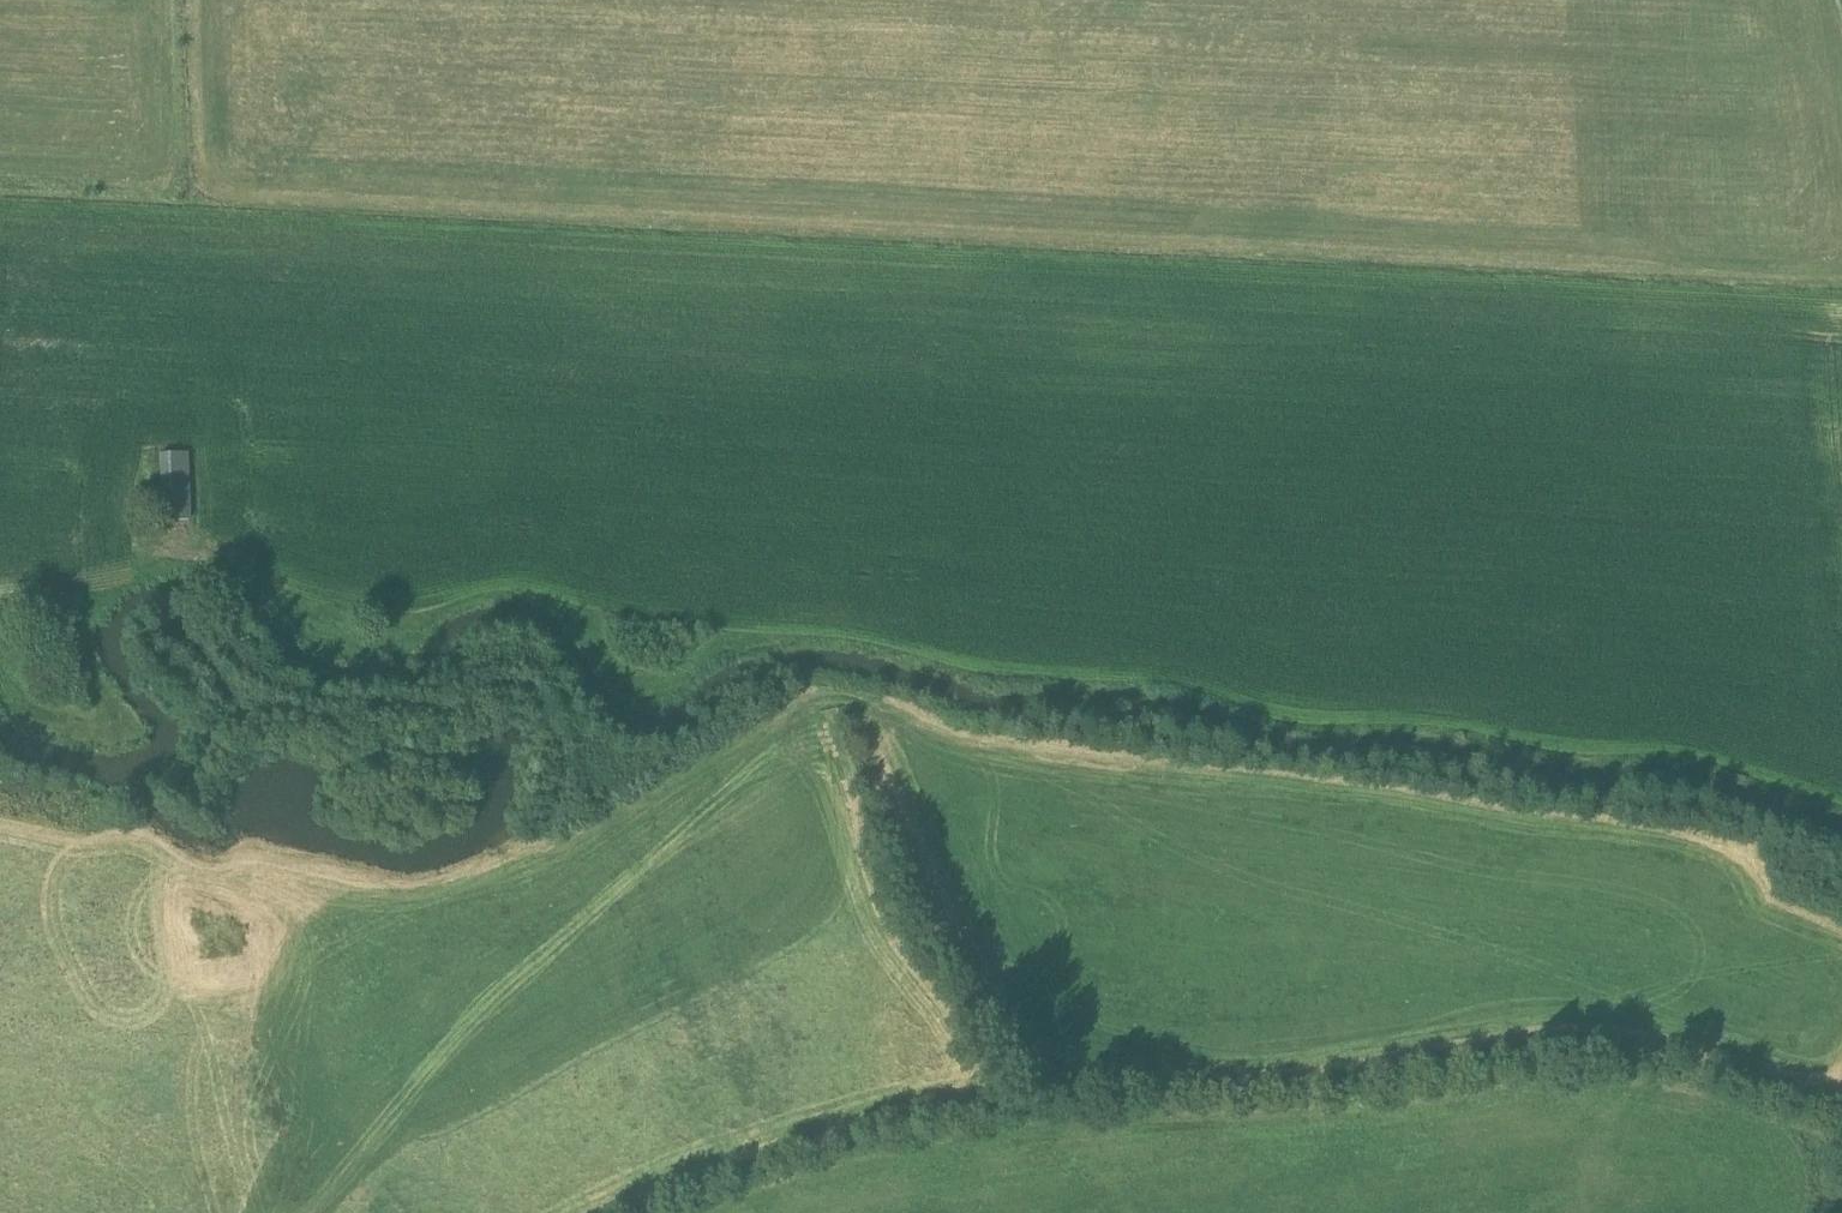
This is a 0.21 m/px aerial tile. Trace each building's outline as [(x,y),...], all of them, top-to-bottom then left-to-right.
[(191,520),(189,452),(162,454),(164,522),(191,520)]
